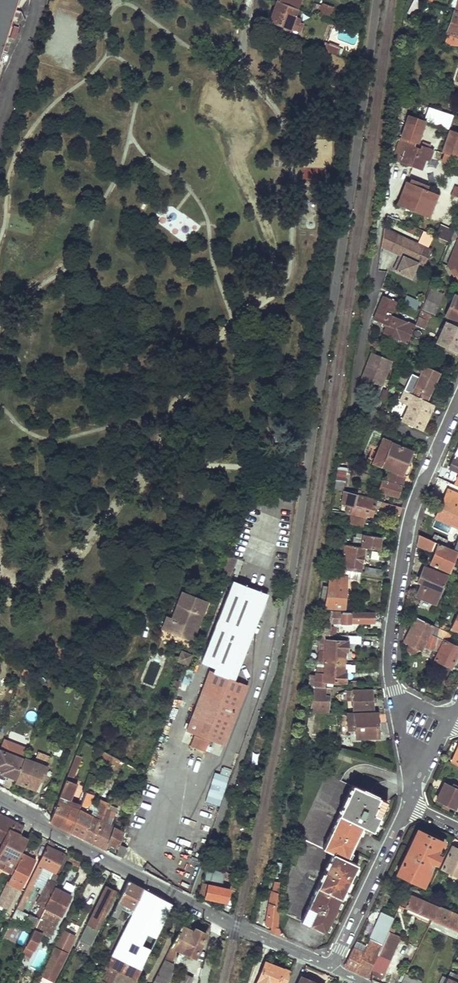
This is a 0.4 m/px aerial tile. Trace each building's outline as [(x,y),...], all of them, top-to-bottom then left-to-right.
[(17,0),(0,0),(0,56),(17,0)] [(300,10),(303,0),(280,0),(280,2),(300,10)] [(427,1),(424,0),(422,0),(413,17),(418,19),(427,1)] [(300,10),(280,2),(276,13),(277,13),(274,23),(302,34),(306,25),(301,23),(302,19),(297,18),(300,10)] [(323,19),(332,22),(337,10),(327,6),(323,19)] [(457,38),(457,13),(454,12),(447,34),(457,38)] [(317,33),(326,36),(332,22),(323,19),(317,33)] [(16,38),(17,28),(10,27),(9,38),(16,38)] [(337,31),(336,44),(358,45),(359,32),(337,31)] [(447,34),(444,45),(457,46),(457,38),(447,34)] [(337,55),(340,49),(328,44),(325,51),(337,55)] [(432,110),(427,123),(450,133),(456,118),(432,110)] [(418,145),(427,123),(412,116),(402,139),(403,139),(418,145)] [(443,156),(457,162),(457,136),(452,133),(443,156)] [(430,163),(435,153),(403,139),(394,160),(422,171),(426,161),(430,163)] [(407,181),(397,204),(427,218),(438,194),(407,181)] [(171,207),(160,225),(189,242),(200,224),(171,207)] [(449,241),(453,230),(439,224),(435,236),(449,241)] [(381,246),(389,250),(396,234),(383,228),(381,246)] [(424,231),(418,244),(428,248),(433,235),(424,231)] [(396,234),(389,250),(400,255),(403,256),(396,271),(411,277),(417,263),(424,266),(431,251),(427,250),(428,248),(418,244),(396,234)] [(448,265),(450,269),(455,266),(457,271),(457,240),(448,265)] [(393,270),(396,271),(403,256),(400,255),(393,270)] [(434,315),(443,293),(434,289),(431,288),(422,310),(434,315)] [(414,325),(414,324),(390,313),(395,300),(383,294),(372,317),(385,325),(382,332),(406,343),(414,325)] [(417,310),(420,300),(406,297),(403,306),(417,310)] [(450,317),(448,321),(457,325),(457,299),(450,317)] [(434,323),(437,316),(434,315),(422,310),(421,309),(414,324),(414,325),(423,328),(426,320),(434,323)] [(457,347),(457,325),(448,321),(447,321),(440,336),(438,335),(434,342),(456,352),(457,347)] [(382,386),(392,360),(372,352),(361,378),(382,386)] [(426,400),(439,372),(426,366),(424,369),(421,368),(419,373),(422,374),(413,395),(414,395),(426,400)] [(387,391),(383,389),(378,400),(383,402),(387,391)] [(400,401),(410,405),(414,395),(413,395),(404,391),(400,401)] [(423,430),(435,404),(426,400),(414,395),(410,405),(403,421),(423,430)] [(403,474),(413,450),(383,439),(374,464),(390,469),(386,479),(403,484),(406,475),(403,474)] [(336,489),(345,491),(347,473),(348,469),(339,468),(336,489)] [(448,486),(450,482),(438,476),(434,486),(442,489),(444,484),(448,486)] [(399,497),(401,486),(383,481),(380,491),(399,497)] [(449,489),(436,518),(457,527),(457,493),(449,489)] [(396,505),(377,500),(345,491),(343,502),(354,506),(353,512),(366,516),(366,513),(372,515),(375,507),(393,512),(396,505)] [(363,527),(365,518),(352,515),(350,523),(363,527)] [(381,549),(382,536),(364,533),(362,546),(364,547),(381,549)] [(456,551),(419,534),(418,544),(436,552),(432,562),(450,571),(456,555),(457,556),(457,551),(456,551)] [(361,569),(364,547),(362,546),(336,543),(336,546),(338,546),(340,547),(345,548),(343,560),(336,559),(336,561),(334,561),(332,567),(354,570),(354,568),(361,569)] [(227,577),(234,558),(228,555),(221,575),(227,577)] [(357,578),(358,571),(354,570),(332,567),(326,607),(345,608),(347,577),(357,578)] [(437,601),(447,576),(425,567),(417,584),(420,585),(418,592),(437,601)] [(232,679),(232,678),(265,594),(245,586),(245,585),(230,579),(199,659),(217,666),(215,673),(209,670),(186,729),(222,743),(245,684),(232,679)] [(206,601),(181,592),(171,619),(167,618),(162,630),(175,635),(176,633),(191,640),(206,601)] [(343,612),(343,610),(326,610),(322,635),(329,635),(331,623),(374,623),(375,613),(343,612)] [(439,631),(439,627),(418,616),(406,641),(410,644),(409,647),(410,650),(413,652),(415,650),(417,647),(422,650),(425,645),(434,650),(437,637),(430,634),(433,627),(436,629),(435,630),(439,631)] [(452,633),(439,627),(439,631),(437,637),(434,650),(438,652),(436,658),(452,666),(457,654),(457,648),(448,642),(452,633)] [(347,661),(348,636),(330,635),(329,635),(322,635),(318,661),(326,661),(347,661)] [(190,655),(181,651),(177,661),(187,664),(190,655)] [(346,682),(347,661),(326,661),(318,661),(318,663),(326,664),(326,667),(317,667),(316,672),(314,687),(325,687),(325,680),(346,682)] [(326,687),(325,687),(314,687),(310,712),(315,712),(328,712),(329,697),(325,696),(326,687)] [(373,710),(373,689),(353,690),(354,700),(354,710),(373,710)] [(311,740),(315,712),(310,712),(306,740),(311,740)] [(378,722),(377,712),(352,713),(353,728),(355,729),(356,737),(378,737),(378,732),(381,732),(380,722),(378,722)] [(202,749),(206,739),(191,733),(187,744),(202,749)] [(62,749),(55,746),(51,755),(58,758),(62,749)] [(23,758),(0,749),(0,750),(0,771),(16,777),(23,758)] [(111,760),(113,755),(102,750),(99,756),(111,760)] [(49,756),(37,752),(33,761),(24,757),(23,758),(16,777),(14,781),(37,790),(47,767),(46,766),(49,756)] [(49,821),(70,832),(70,830),(78,810),(68,806),(76,785),(71,782),(81,757),(75,755),(52,813),(49,821)] [(118,763),(119,761),(122,762),(122,760),(113,755),(111,760),(118,763)] [(457,788),(457,787),(457,785),(454,783),(452,786),(445,783),(436,801),(442,804),(443,805),(448,808),(450,804),(457,807),(457,805),(457,789),(457,788)] [(334,852),(349,857),(364,825),(371,828),(374,829),(376,825),(388,800),(353,784),(324,848),(334,852)] [(70,830),(83,837),(92,815),(86,813),(93,795),(86,792),(78,810),(70,830)] [(200,807),(215,812),(219,800),(204,795),(200,807)] [(82,838),(92,843),(105,808),(107,803),(102,801),(96,817),(92,815),(83,837),(82,838)] [(92,843),(105,850),(108,843),(117,847),(118,845),(123,832),(110,826),(116,812),(105,808),(92,843)] [(0,853),(0,868),(11,873),(22,852),(14,848),(25,827),(0,814),(0,840),(6,842),(0,853)] [(174,841),(186,845),(189,837),(191,834),(178,829),(174,841)] [(438,854),(445,841),(418,829),(398,872),(424,885),(435,862),(437,863),(440,856),(438,854)] [(191,890),(198,873),(200,868),(192,864),(189,860),(197,841),(189,837),(186,845),(185,849),(176,873),(173,881),(184,885),(183,886),(191,890)] [(64,853),(47,845),(37,864),(49,870),(49,871),(52,873),(53,872),(54,872),(64,853)] [(125,847),(118,845),(117,847),(114,854),(122,856),(125,847)] [(164,869),(176,873),(185,849),(173,845),(164,869)] [(453,845),(442,865),(440,864),(426,893),(424,897),(433,901),(440,887),(442,888),(444,883),(443,882),(448,871),(457,876),(457,848),(453,845)] [(349,857),(334,852),(302,921),(327,933),(360,863),(349,857)] [(9,882),(20,888),(34,860),(22,854),(9,882)] [(208,869),(203,880),(213,884),(218,873),(208,869)] [(32,875),(18,904),(23,906),(37,877),(32,875)] [(45,906),(54,887),(56,883),(49,879),(37,903),(42,905),(36,917),(39,919),(45,906)] [(424,897),(426,893),(395,879),(392,885),(406,892),(424,899),(424,897)] [(131,913),(144,889),(128,881),(111,913),(114,915),(116,911),(118,912),(120,907),(131,913)] [(228,890),(202,883),(199,894),(206,896),(206,897),(225,902),(228,890)] [(95,906),(79,939),(89,943),(115,890),(107,885),(96,906),(95,906)] [(71,896),(54,887),(45,906),(62,915),(71,896)] [(144,889),(131,913),(96,982),(112,982),(118,970),(144,982),(145,982),(182,909),(144,889)] [(282,936),(283,932),(280,926),(280,922),(280,918),(282,895),(273,891),(272,900),(275,902),(274,905),(271,904),(267,923),(274,926),(273,932),(282,936)] [(432,920),(440,905),(424,899),(406,892),(401,904),(430,917),(429,920),(432,921),(432,920)] [(11,918),(18,904),(12,901),(6,915),(11,918)] [(440,905),(432,920),(457,931),(457,913),(440,905)] [(70,919),(80,925),(86,913),(77,908),(70,919)] [(373,939),(383,943),(390,928),(395,918),(383,912),(370,940),(372,941),(373,939)] [(44,921),(39,919),(23,952),(31,956),(42,933),(39,931),(44,921)] [(182,924),(171,944),(177,947),(194,956),(207,932),(196,926),(194,930),(182,924)] [(394,929),(390,928),(383,943),(368,977),(380,982),(401,935),(393,932),(394,929)] [(42,975),(52,979),(69,945),(64,942),(69,932),(64,930),(42,975)] [(368,977),(383,943),(373,939),(372,941),(370,940),(365,952),(354,947),(345,966),(368,977)] [(159,982),(166,982),(176,964),(170,961),(177,947),(171,944),(157,973),(163,976),(159,982)] [(277,982),(286,982),(291,971),(265,960),(255,982),(277,982)] [(154,980),(159,982),(163,976),(157,973),(154,980)] [(185,973),(180,982),(190,982),(193,977),(185,973)] [(406,974),(402,982),(422,982),(423,982),(406,974)] [(38,982),(50,982),(52,979),(42,975),(38,982)] [(449,977),(444,975),(440,982),(446,982),(449,977)]
